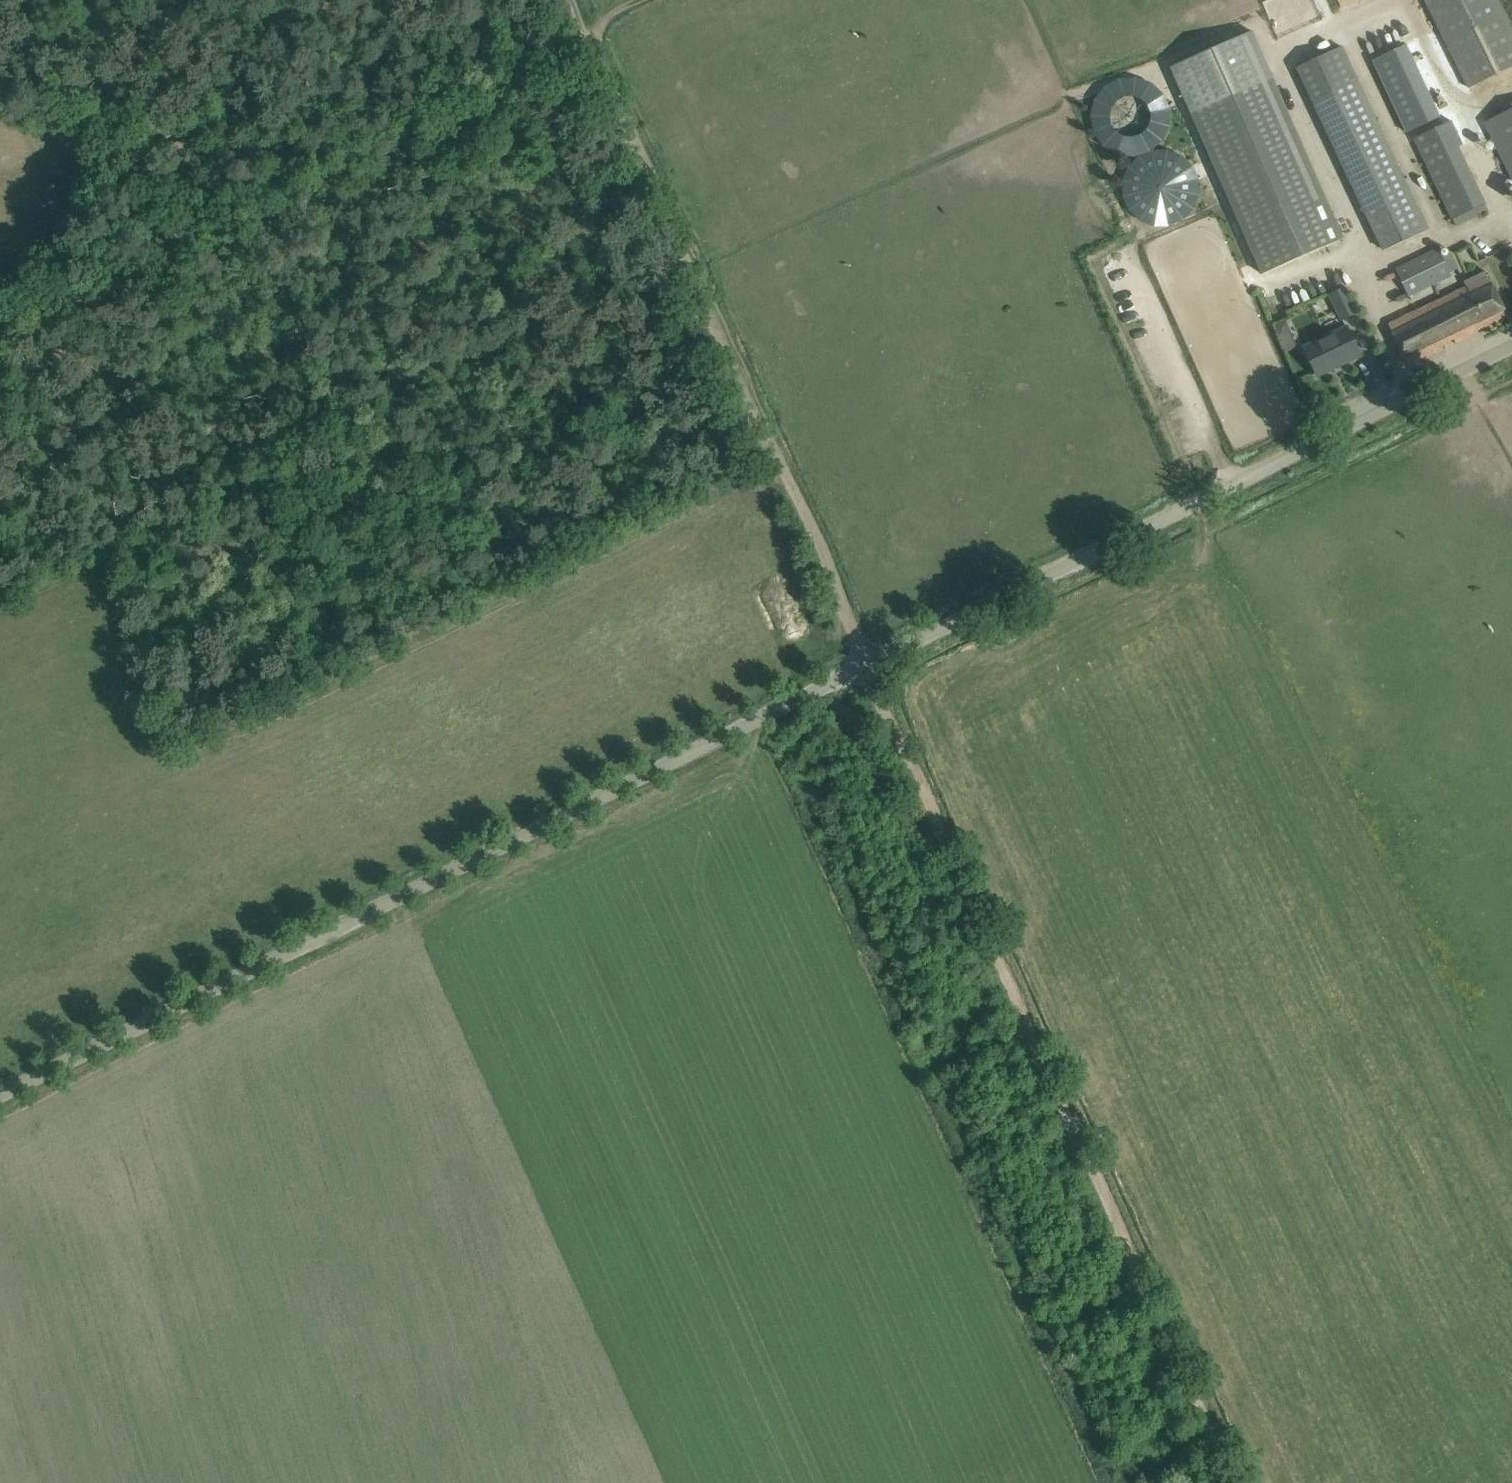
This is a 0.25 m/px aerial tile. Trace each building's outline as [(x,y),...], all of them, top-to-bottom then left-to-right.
[(1466,88),(1511,65),(1511,33),(1496,0),(1424,0),(1466,88)] [(1251,31),(1170,66),(1262,273),(1342,236),(1251,31)] [(1441,117),(1407,45),(1373,61),(1406,133),(1441,117)] [(1343,47),(1297,69),(1383,251),(1429,229),(1343,47)] [(1144,100),(1114,95),(1108,130),(1142,136),(1144,121),(1141,120),(1144,100)] [(1511,181),(1511,108),(1483,123),(1511,181)] [(1458,146),(1463,144),(1451,120),(1414,138),(1452,219),(1485,204),(1458,146)] [(1189,201),(1189,185),(1169,185),(1169,181),(1152,181),(1151,213),(1175,214),(1175,200),(1189,201)] [(1442,258),(1437,249),(1396,269),(1409,296),(1450,276),(1449,272),(1458,268),(1451,254),(1442,258)] [(1475,333),(1508,317),(1488,276),(1485,271),(1463,281),(1466,287),(1451,294),(1453,298),(1457,295),(1475,333)] [(1355,311),(1344,289),(1330,295),(1341,318),(1355,311)] [(1451,294),(1388,324),(1408,365),(1444,348),(1442,345),(1454,339),(1456,342),(1475,333),(1457,295),(1453,298),(1451,294)] [(1304,347),(1309,358),(1317,376),(1360,355),(1346,327),(1304,347)]
